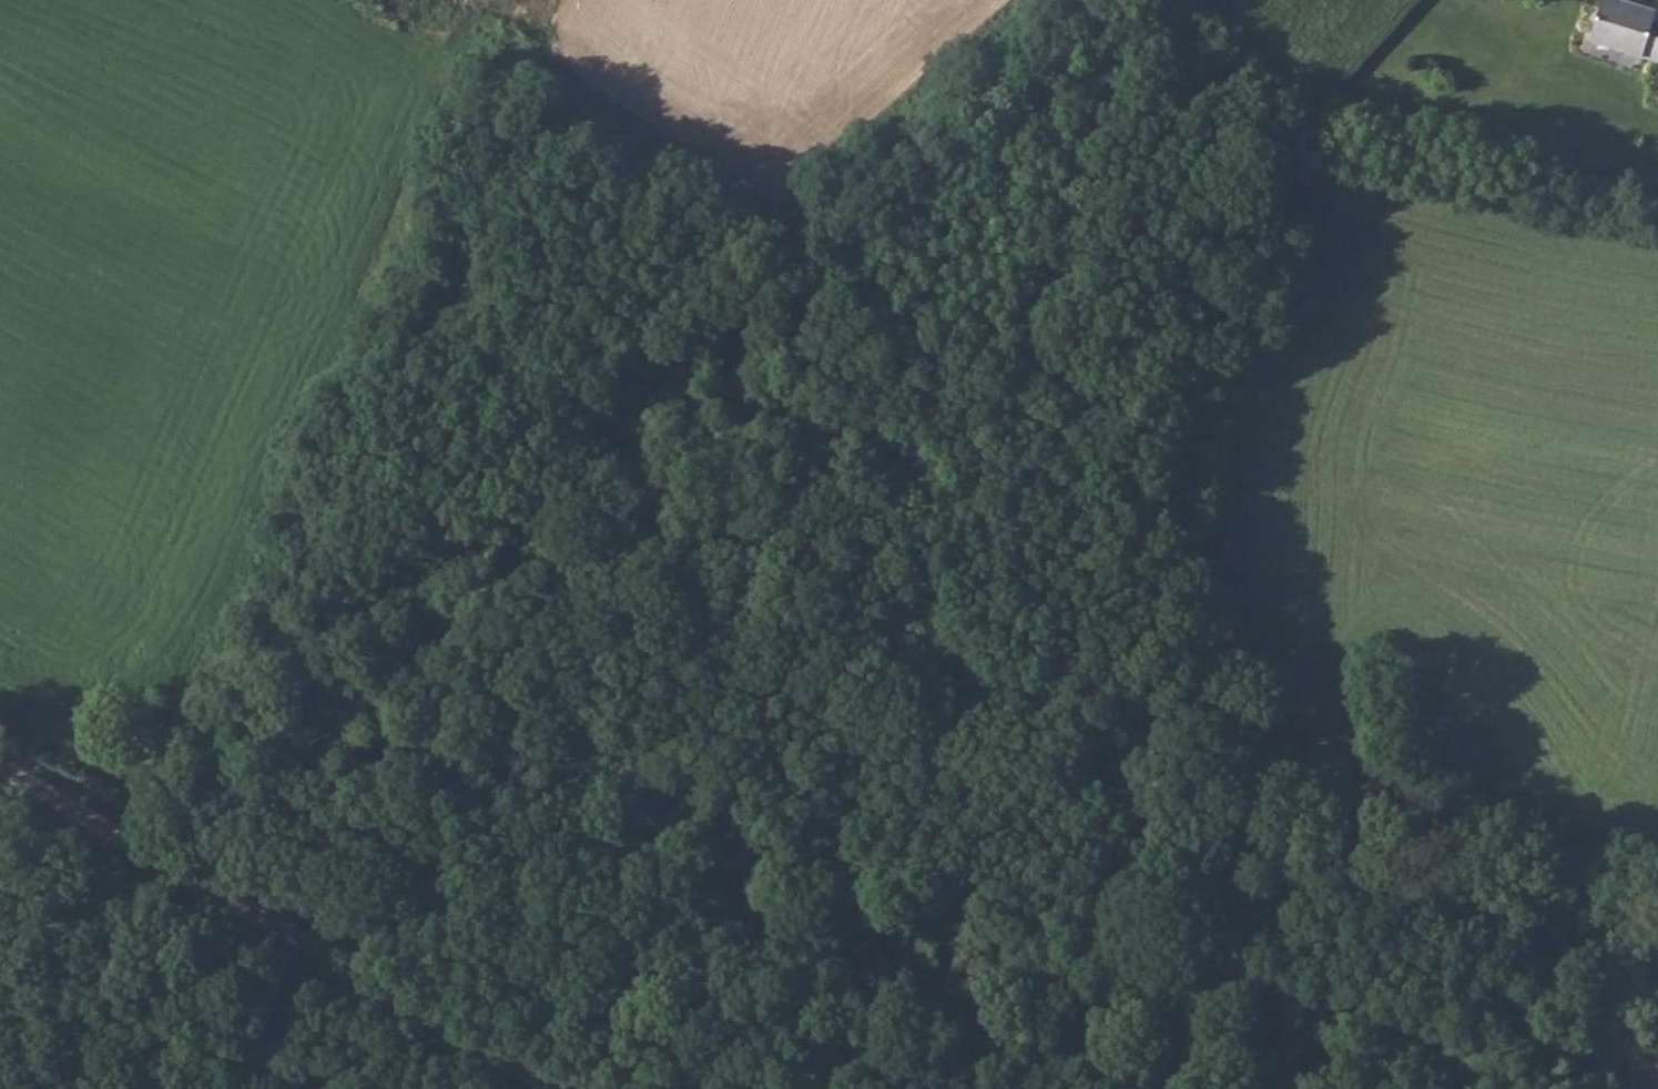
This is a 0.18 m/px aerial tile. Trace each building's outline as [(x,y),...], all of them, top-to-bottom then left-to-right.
[(1640,0),(1598,0),(1589,36),(1657,59),(1657,18),(1653,17),(1652,3),(1640,0)]
